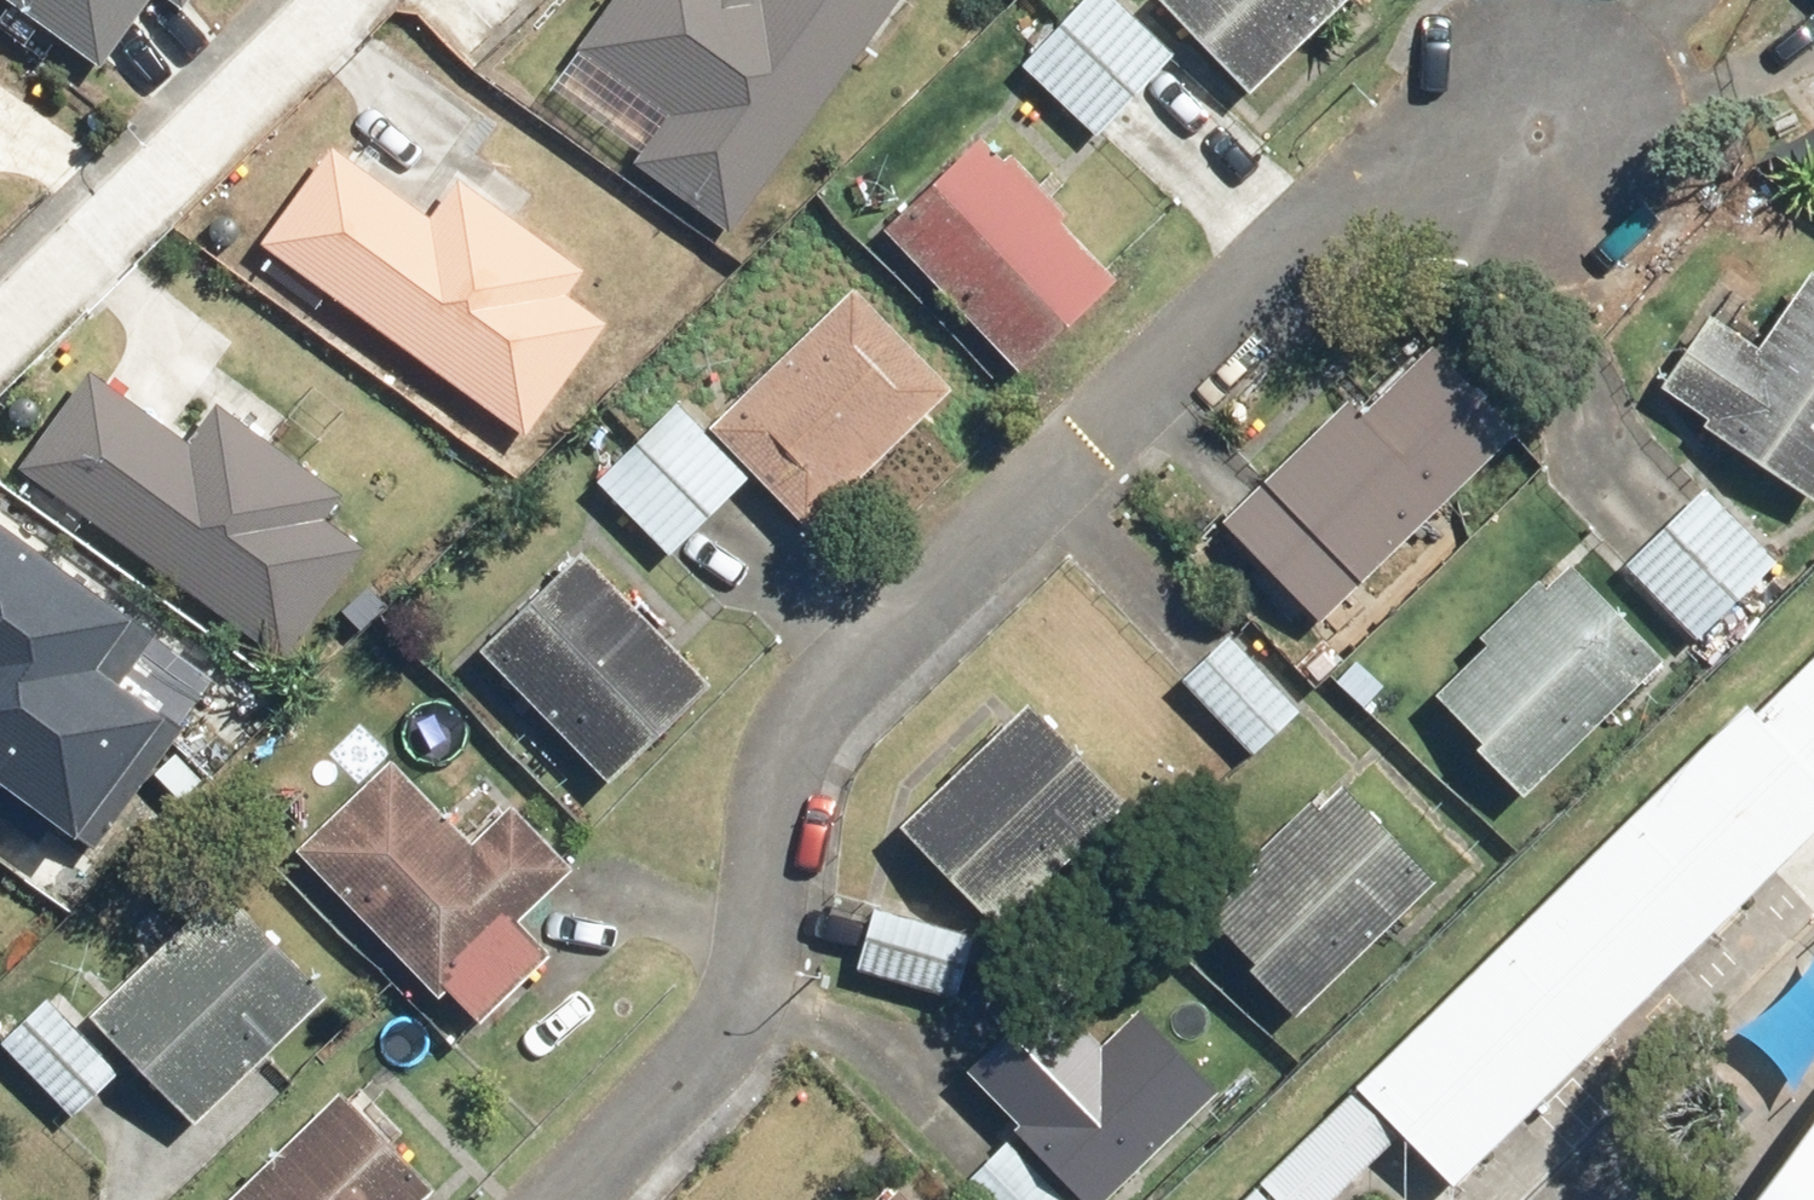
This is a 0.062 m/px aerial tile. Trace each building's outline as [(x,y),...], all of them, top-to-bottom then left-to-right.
[(113,59),(156,0),(30,0),(113,59)] [(868,0),(602,0),(576,39),(679,107),(649,151),(732,205),(868,0)] [(1019,66),(1081,125),(1160,43),(1115,0),(1082,0),(1019,66)] [(1232,87),(1327,0),(1152,0),(1232,87)] [(352,140),(276,247),(529,426),(628,287),(468,174),(446,206),(352,140)] [(980,148),(887,227),(1009,368),(1101,289),(980,148)] [(1803,275),(1789,300),(1787,299),(1749,349),(1713,319),(1659,385),(1805,504),(1813,494),(1813,281),(1803,275)] [(848,303),(726,426),(839,537),(961,414),(848,303)] [(100,366),(24,473),(278,652),(377,513),(217,400),(194,432),(100,366)] [(1409,376),(1247,536),(1339,628),(1501,468),(1409,376)] [(659,415),(597,490),(662,544),(725,469),(659,415)] [(1686,500),(1611,560),(1665,626),(1739,565),(1686,500)] [(83,829),(175,703),(103,651),(135,607),(0,508),(0,768),(83,829)] [(566,547),(461,655),(595,785),(700,678),(566,547)] [(1560,570),(1430,695),(1520,789),(1650,663),(1560,570)] [(1773,687),(1813,728),(1813,643),(1773,687)] [(1288,704),(1240,652),(1197,692),(1245,743),(1288,704)] [(1353,1090),(1450,1186),(1813,824),(1813,770),(1744,700),(1353,1090)] [(996,921),(1115,819),(1028,718),(909,819),(996,921)] [(380,763),(286,859),(471,1038),(564,942),(532,911),(564,879),(495,809),(461,843),(380,763)] [(1204,933),(1290,1017),(1408,898),(1322,814),(1204,933)] [(81,999),(199,1118),(321,998),(202,880),(81,999)] [(869,914),(852,974),(954,1004),(972,943),(869,914)] [(1196,1085),(1074,976),(968,1093),(1087,1199),(1092,1199),(1196,1085)] [(0,1045),(0,1057),(60,1112),(114,1052),(48,993),(0,1045)] [(1264,1180),(1284,1199),(1335,1199),(1397,1137),(1352,1093),(1264,1180)] [(235,1199),(418,1199),(420,1198),(330,1107),(235,1199)] [(1765,1199),(1813,1199),(1813,1133),(1765,1199)] [(1237,1199),(1265,1199),(1251,1186),(1237,1199)]
